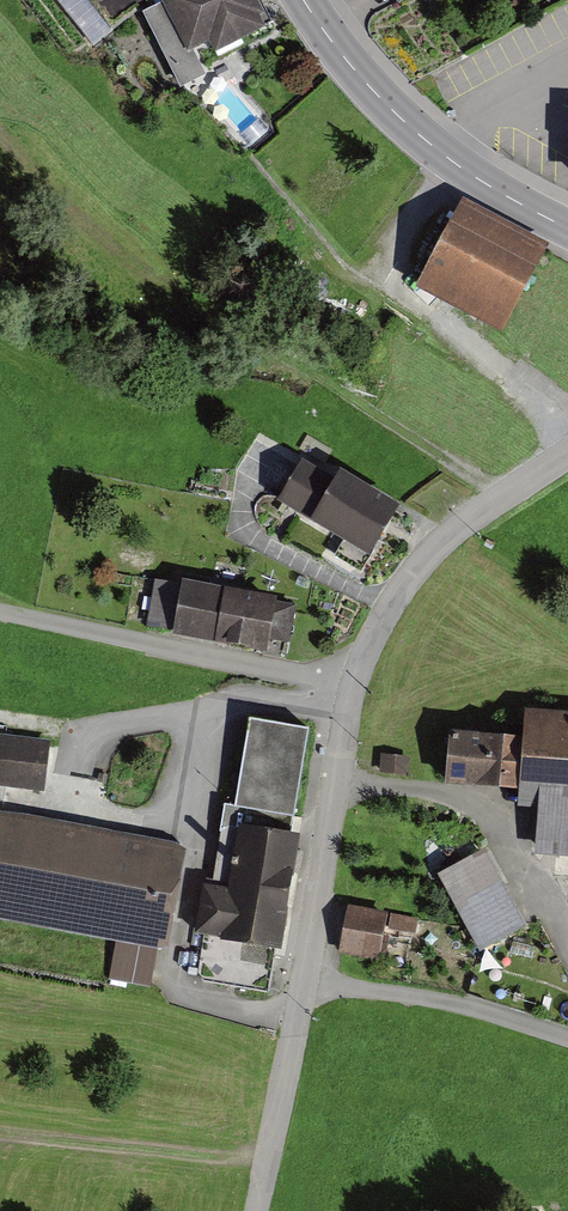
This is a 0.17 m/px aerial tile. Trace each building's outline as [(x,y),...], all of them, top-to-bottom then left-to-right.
[(146,0),(72,0),(103,40),(149,4),(146,0)] [(201,54),(217,46),(221,55),(276,28),(261,0),(173,0),(201,54)] [(463,204),(415,295),(503,341),(551,249),(463,204)] [(405,504),(318,460),(294,505),(382,549),(405,504)] [(287,604),(162,577),(151,628),(276,655),(287,604)] [(518,805),(539,806),(535,852),(567,855),(567,710),(527,707),(524,736),(520,790),(518,805)] [(312,732),(259,721),(242,801),(296,812),(312,732)] [(520,790),(524,736),(450,730),(446,784),(520,790)] [(0,735),(0,781),(52,788),(58,743),(0,735)] [(410,759),(381,756),(379,776),(408,778),(410,759)] [(168,951),(187,854),(177,846),(0,813),(0,923),(116,945),(157,952),(168,951)] [(308,837),(246,827),(236,888),(204,883),(196,934),(206,936),(199,980),(272,992),(279,949),(290,951),(308,837)] [(438,879),(479,956),(527,931),(485,854),(438,879)] [(347,908),(338,956),(379,964),(388,915),(347,908)] [(150,987),(157,952),(116,945),(109,979),(150,987)]
